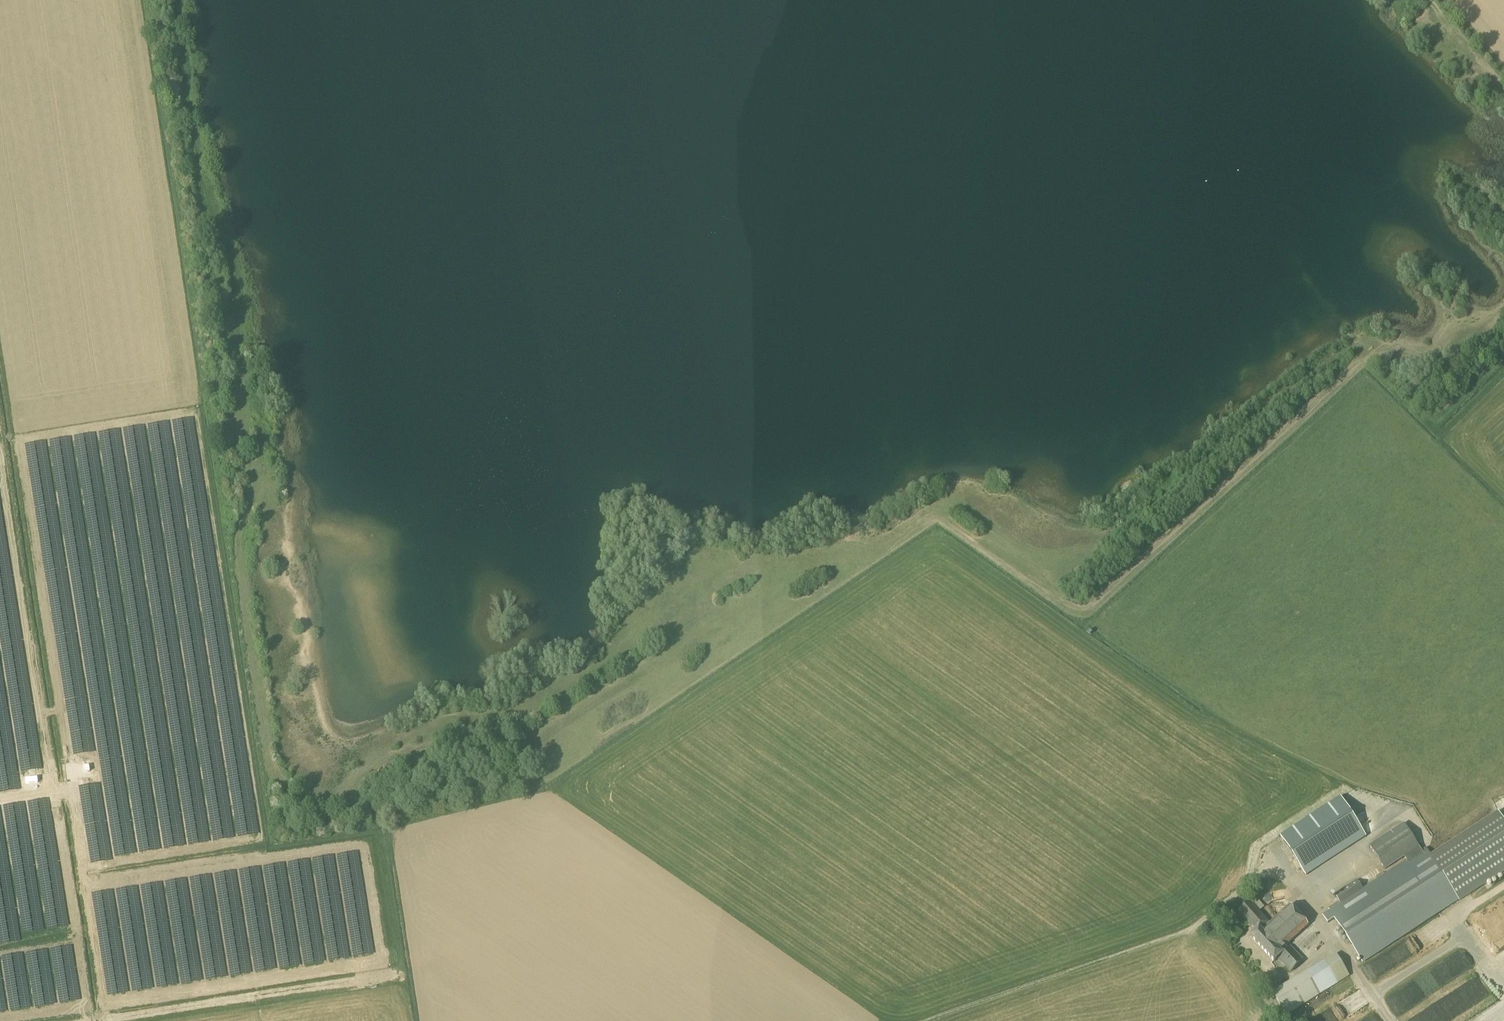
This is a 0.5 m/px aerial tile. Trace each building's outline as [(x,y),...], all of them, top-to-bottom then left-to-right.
[(1281,837),(1306,875),(1366,837),(1340,798),(1281,837)] [(1324,916),(1329,924),(1334,920),(1361,962),(1459,899),(1460,901),(1503,872),(1503,821),(1498,812),(1431,856),(1426,849),(1422,852),(1404,824),(1369,846),(1385,870),(1404,857),(1407,861),(1363,890),(1358,881),(1335,895),(1341,904),(1329,912),(1324,916)] [(1251,901),(1239,911),(1256,931),(1250,937),(1274,962),(1278,959),(1291,973),(1303,960),(1290,947),(1288,949),(1286,947),(1309,925),(1290,905),(1269,924),(1260,913),(1261,912),(1251,901)] [(1336,953),(1272,993),(1286,1016),(1350,976),(1336,953)] [(1369,1002),(1362,991),(1324,1014),(1328,1020),(1338,1020),(1369,1002)]
